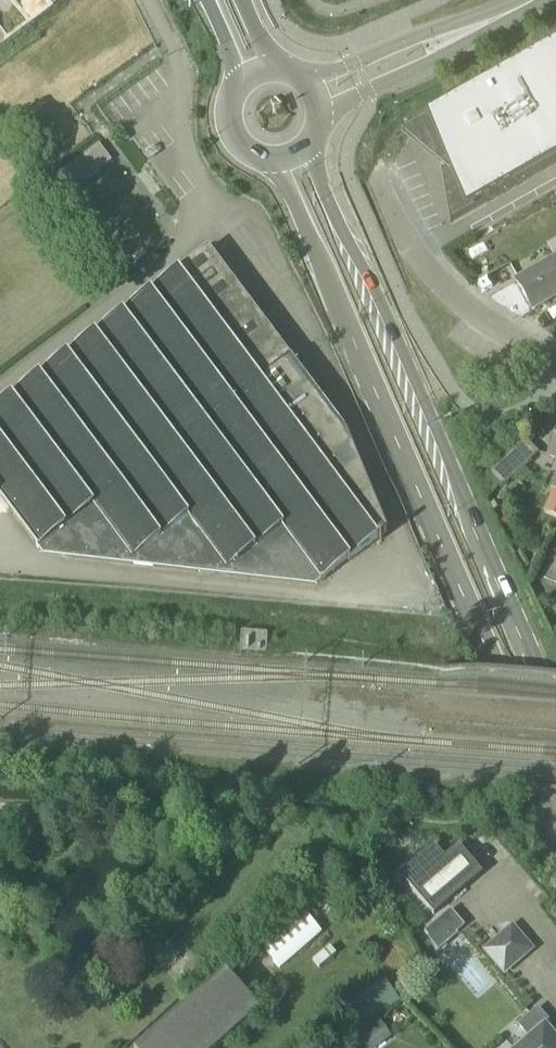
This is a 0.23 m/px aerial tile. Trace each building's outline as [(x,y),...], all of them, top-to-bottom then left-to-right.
[(440,158),(450,223),(451,223),(555,165),(555,48),(419,124),(455,156),(444,163),(443,158),(440,158)] [(555,296),(555,239),(547,244),(555,259),(517,281),(533,309),(555,296)] [(127,311),(0,406),(0,497),(44,555),(316,586),(351,558),(379,538),(381,541),(384,538),(382,535),(386,532),(345,432),(209,250),(127,311)] [(548,455),(555,458),(555,435),(548,455)] [(501,488),(539,453),(525,438),(487,474),(501,488)] [(400,875),(433,914),(482,872),(459,846),(444,858),(434,845),(400,875)] [(425,931),(429,936),(427,937),(439,950),(458,935),(456,933),(464,926),(451,910),(425,931)] [(486,950),(504,972),(530,949),(512,928),(486,950)] [(151,1037),(138,1047),(218,1047),(260,1011),(225,971),(151,1037)] [(538,1009),(519,1025),(531,1039),(527,1043),(526,1043),(525,1044),(525,1045),(521,1047),(555,1047),(555,1031),(538,1009)] [(351,1035),(355,1040),(357,1038),(365,1047),(377,1047),(392,1037),(378,1017),(354,1033),(351,1035)]
